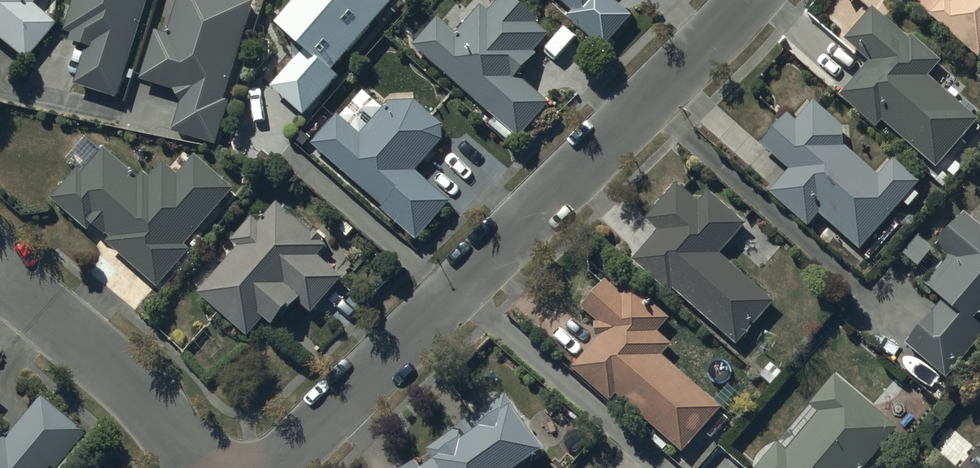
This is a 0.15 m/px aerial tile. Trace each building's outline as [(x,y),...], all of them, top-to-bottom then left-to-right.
[(24,68),(57,33),(33,11),(43,0),(0,0),(0,46),(24,68)] [(65,36),(72,38),(68,49),(86,55),(74,91),(116,105),(149,0),(77,0),(65,36)] [(230,0),(180,0),(167,41),(158,38),(142,86),(175,97),(181,108),(173,137),(218,152),(232,107),(224,104),(255,8),(230,0)] [(274,26),(296,58),(269,90),(302,119),(336,76),(332,73),(389,5),(386,0),(294,0),(274,26)] [(511,0),(504,0),(489,17),(481,10),(456,38),(439,23),(415,50),(524,144),(553,111),(521,83),(542,59),(536,54),(550,39),(538,29),(541,25),(511,0)] [(576,15),(569,24),(606,53),(633,19),(610,0),(556,0),(576,15)] [(952,8),(945,3),(930,21),(979,63),(979,0),(958,0),(952,8)] [(910,44),(873,14),(846,48),(869,66),(840,102),(876,131),(880,126),(939,174),(979,125),(929,84),(944,65),(913,41),(910,44)] [(417,105),(392,107),(384,115),(365,98),(341,124),(336,120),(310,148),(420,247),(453,210),(417,178),(447,146),(444,130),(417,105)] [(795,126),(787,119),(759,151),(789,177),(769,200),(809,234),(820,221),(860,255),(921,185),(894,162),(878,181),(843,151),(844,132),(813,105),(795,126)] [(139,183),(105,155),(85,179),(79,174),(52,206),(90,238),(93,233),(106,244),(108,241),(113,246),(108,251),(160,294),(193,255),(188,250),(236,194),(196,159),(178,180),(164,168),(151,183),(144,178),(139,183)] [(699,208),(676,189),(645,227),(657,237),(632,268),(671,300),(675,295),(741,347),(776,303),(720,258),(746,226),(709,196),(699,208)] [(316,235),(314,239),(277,208),(259,229),(253,223),(232,248),(238,253),(200,300),(244,338),(250,343),(265,325),(281,338),(303,310),(316,321),(346,284),(321,263),(329,253),(323,249),(327,244),(316,235)] [(935,250),(948,262),(921,292),(941,309),(906,348),(944,382),(979,342),(979,336),(975,332),(979,326),(979,228),(979,229),(964,217),(935,250)] [(723,413),(663,361),(673,349),(660,337),(671,324),(633,291),(625,300),(606,284),(580,314),(596,328),(588,336),(598,345),(572,375),(611,409),(616,403),(682,460),(723,413)] [(836,376),(808,410),(818,419),(789,455),(778,446),(760,467),(873,467),(903,432),(836,376)] [(40,393),(4,436),(0,432),(0,467),(46,467),(49,464),(54,467),(55,467),(86,431),(40,393)] [(549,466),(545,460),(548,458),(507,400),(428,456),(435,465),(430,467),(546,467),(549,466)]
